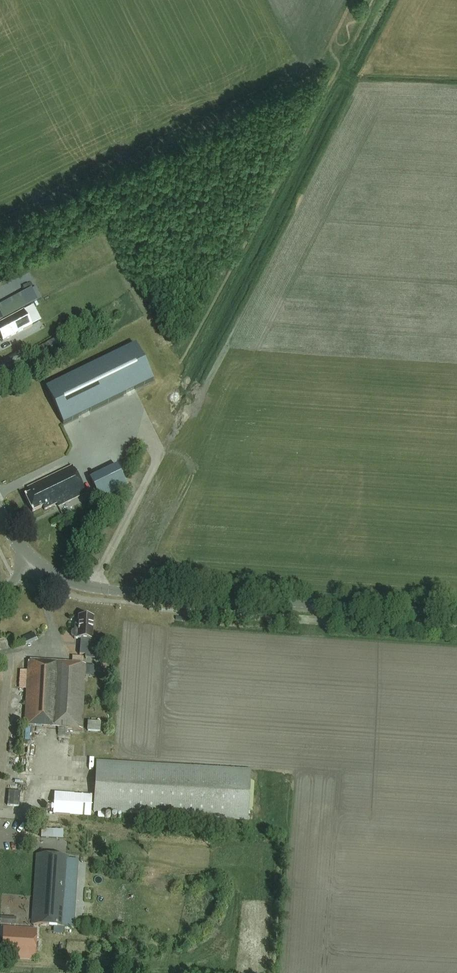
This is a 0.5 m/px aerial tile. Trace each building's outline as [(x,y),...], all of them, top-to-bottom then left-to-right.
[(0,334),(0,362),(22,351),(20,346),(24,344),(19,333),(14,336),(10,329),(0,334)] [(136,345),(45,388),(63,425),(153,381),(136,345)] [(29,360),(26,355),(0,370),(0,376),(29,360)] [(58,507),(86,494),(73,467),(27,489),(30,495),(25,497),(32,513),(43,508),(44,511),(57,505),(58,507)] [(117,494),(104,472),(88,481),(102,505),(105,503),(104,501),(117,494)] [(93,641),(94,618),(79,618),(78,630),(75,629),(75,632),(74,632),(72,633),(71,634),(71,635),(71,637),(72,639),(74,640),(75,640),(81,640),(80,656),(96,657),(97,649),(100,649),(100,642),(93,641)] [(19,690),(25,690),(23,727),(82,730),(84,687),(91,687),(91,677),(85,676),(85,664),(27,661),(20,661),(19,690)] [(11,763),(21,764),(22,755),(12,754),(11,763)] [(251,771),(97,762),(94,813),(248,822),(251,771)] [(11,805),(23,806),(23,790),(11,790),(11,805)] [(53,815),(91,817),(92,797),(55,794),(53,815)] [(44,828),(44,837),(66,837),(66,829),(44,828)] [(36,857),(31,927),(74,929),(78,859),(36,857)] [(0,928),(0,959),(34,961),(36,930),(0,928)]
